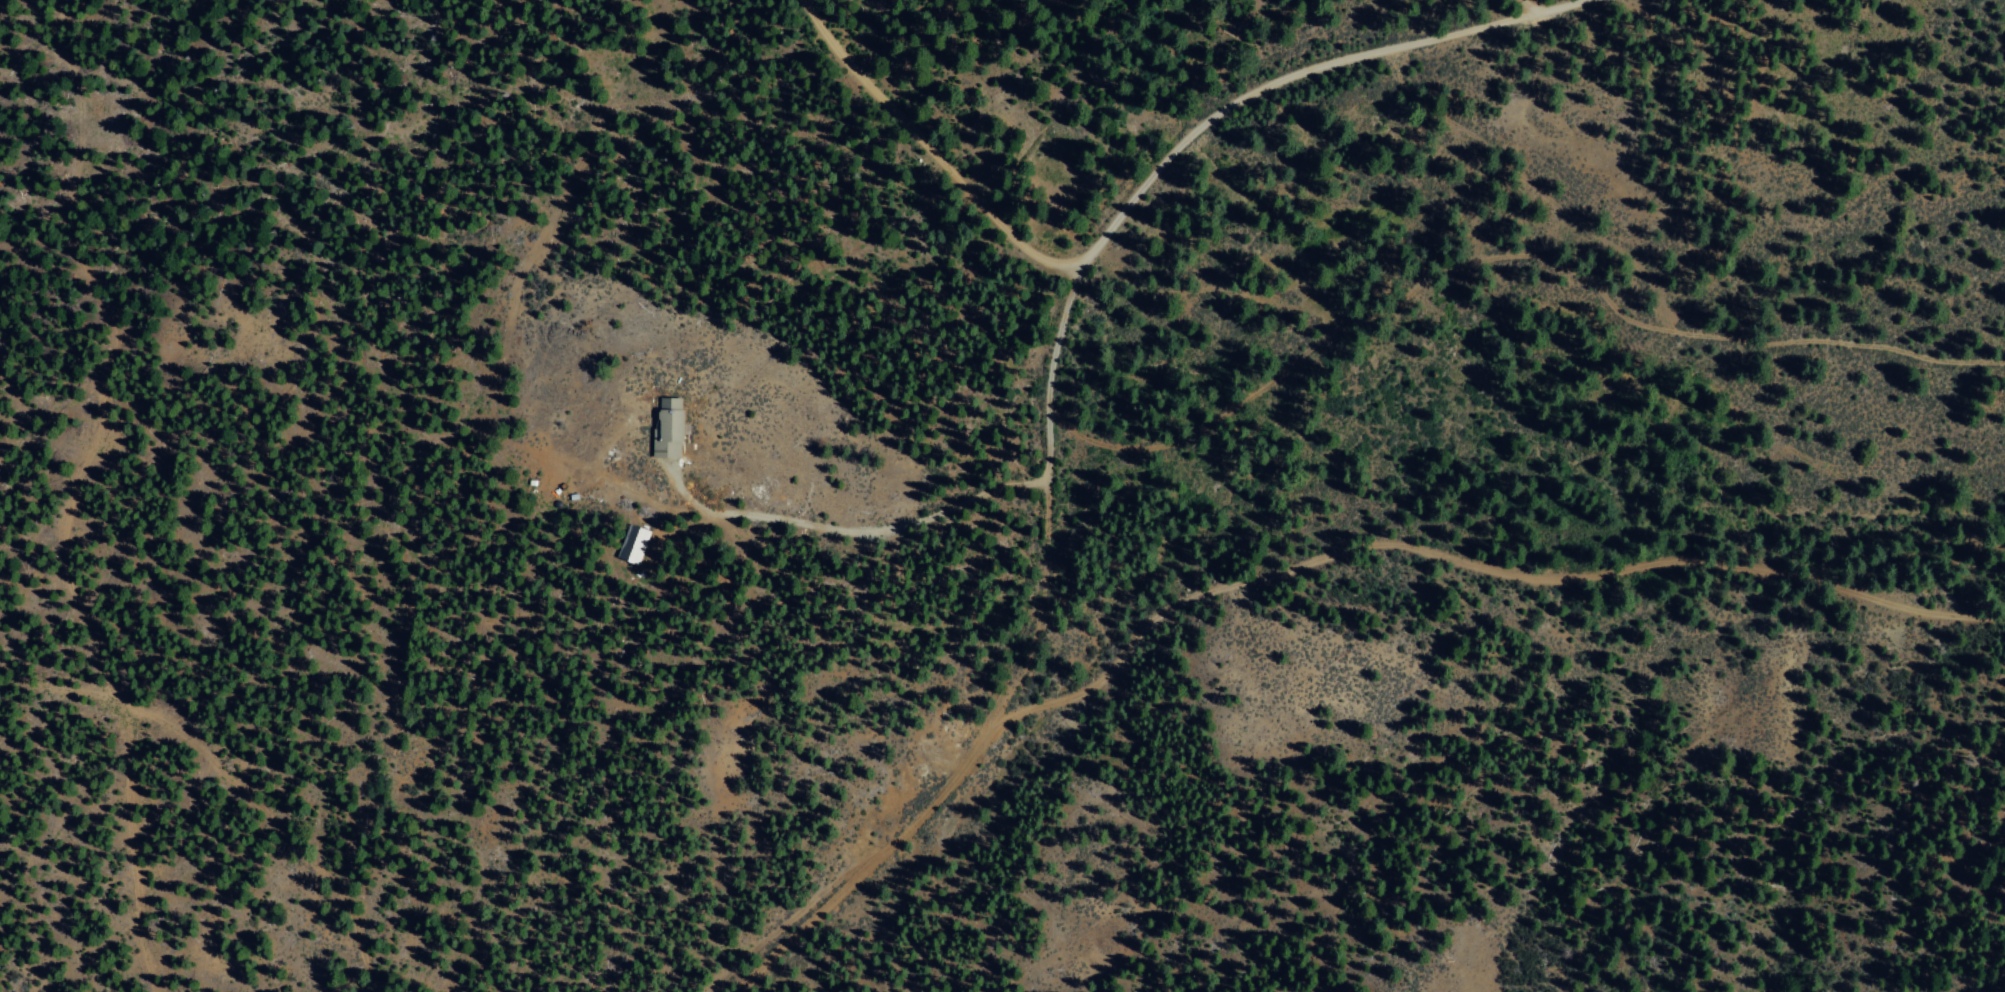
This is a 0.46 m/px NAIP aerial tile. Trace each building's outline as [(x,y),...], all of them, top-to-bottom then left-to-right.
[(648,456),(677,456),(678,396),(656,396),(656,408),(653,408),(652,440),(648,440),(648,456)]
